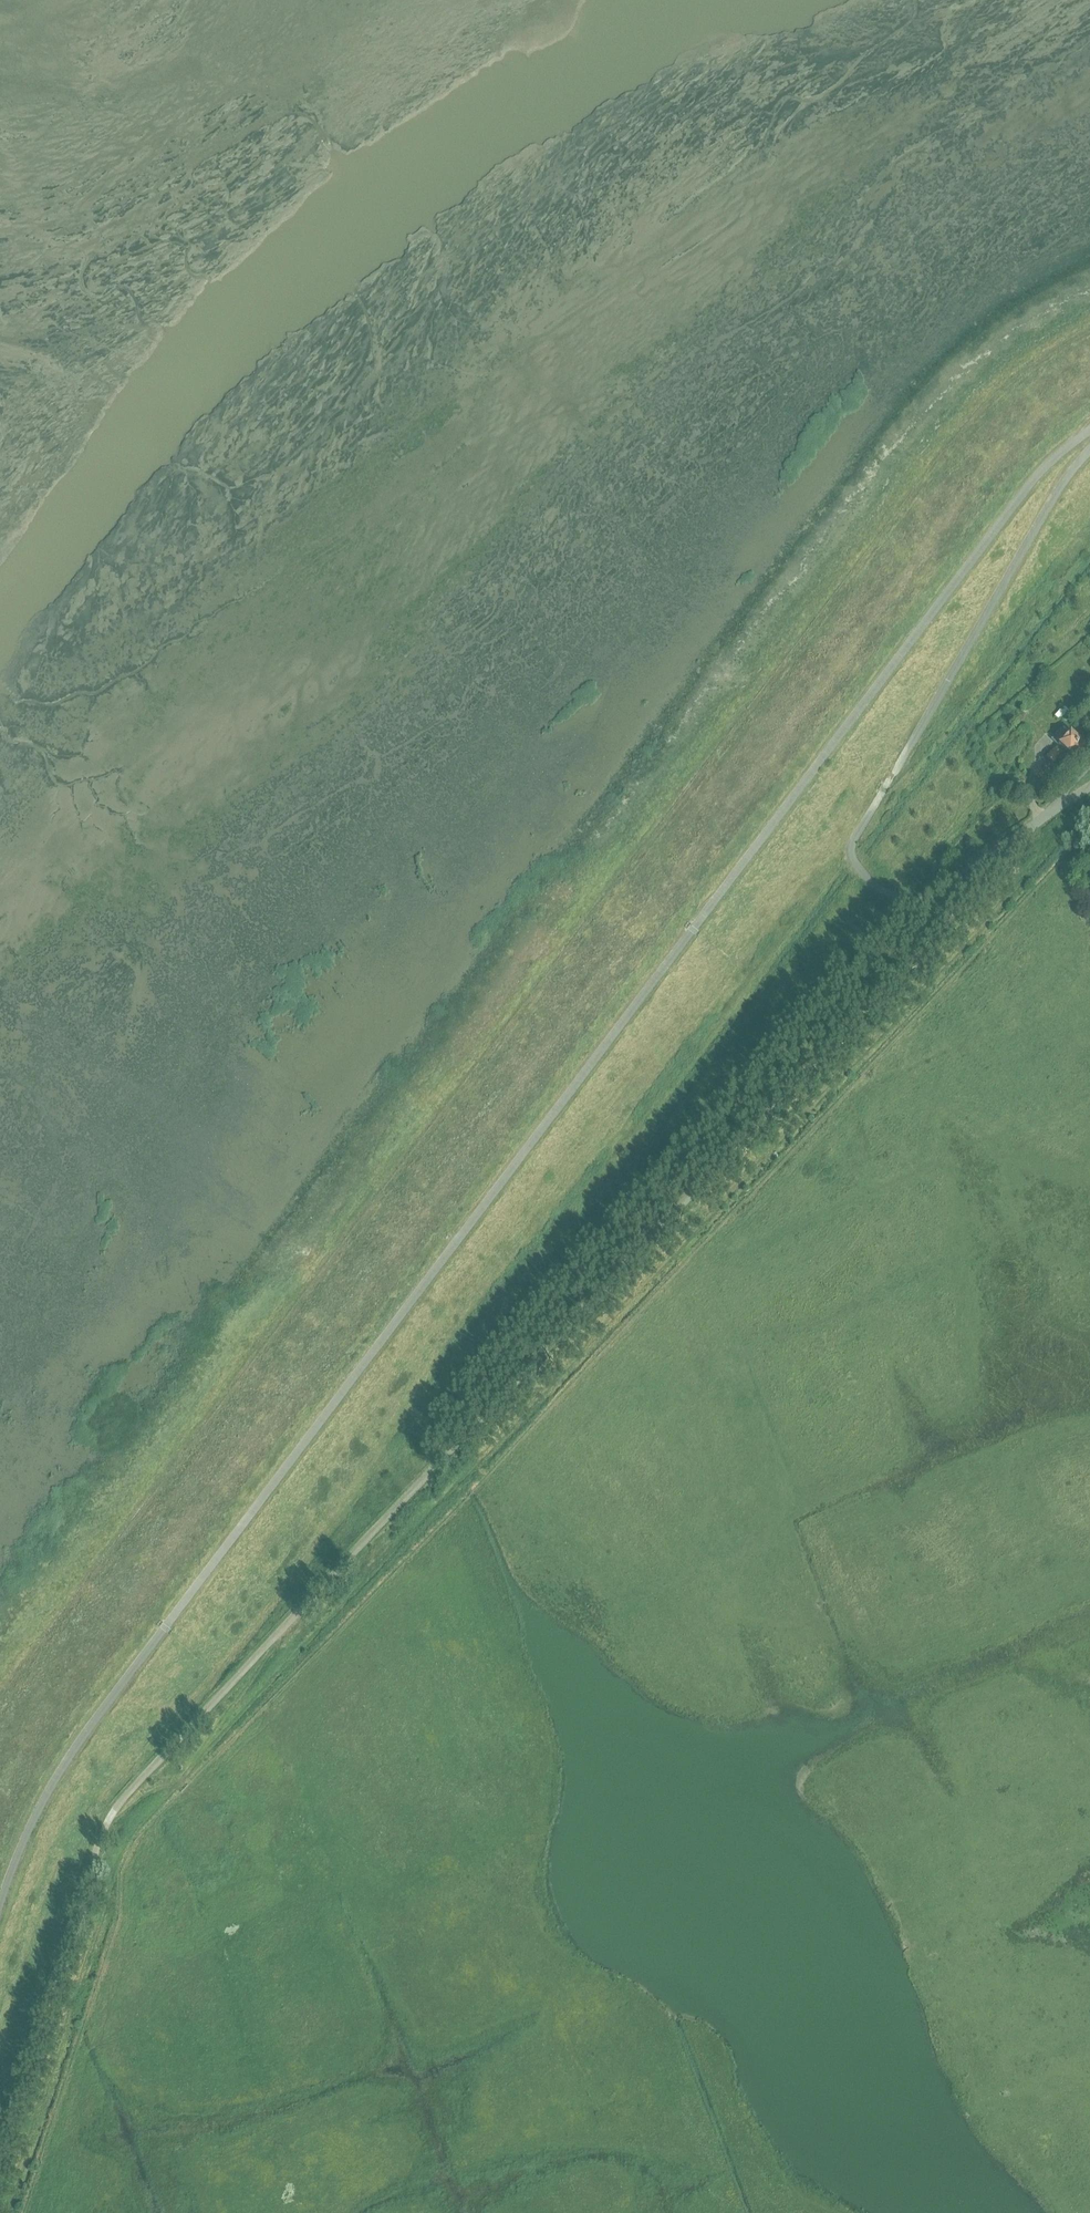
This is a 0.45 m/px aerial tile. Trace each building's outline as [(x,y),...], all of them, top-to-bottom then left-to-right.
[(1082,701),(1070,715),(1076,720),(1088,706),(1082,701)] [(1063,706),(1055,716),(1060,721),(1069,711),(1063,706)] [(1051,740),(1058,746),(1069,757),(1070,756),(1071,758),(1074,755),(1083,764),(1089,757),(1089,752),(1070,733),(1064,727),(1051,740)] [(1054,749),(1045,758),(1052,764),(1060,756),(1054,749)]
